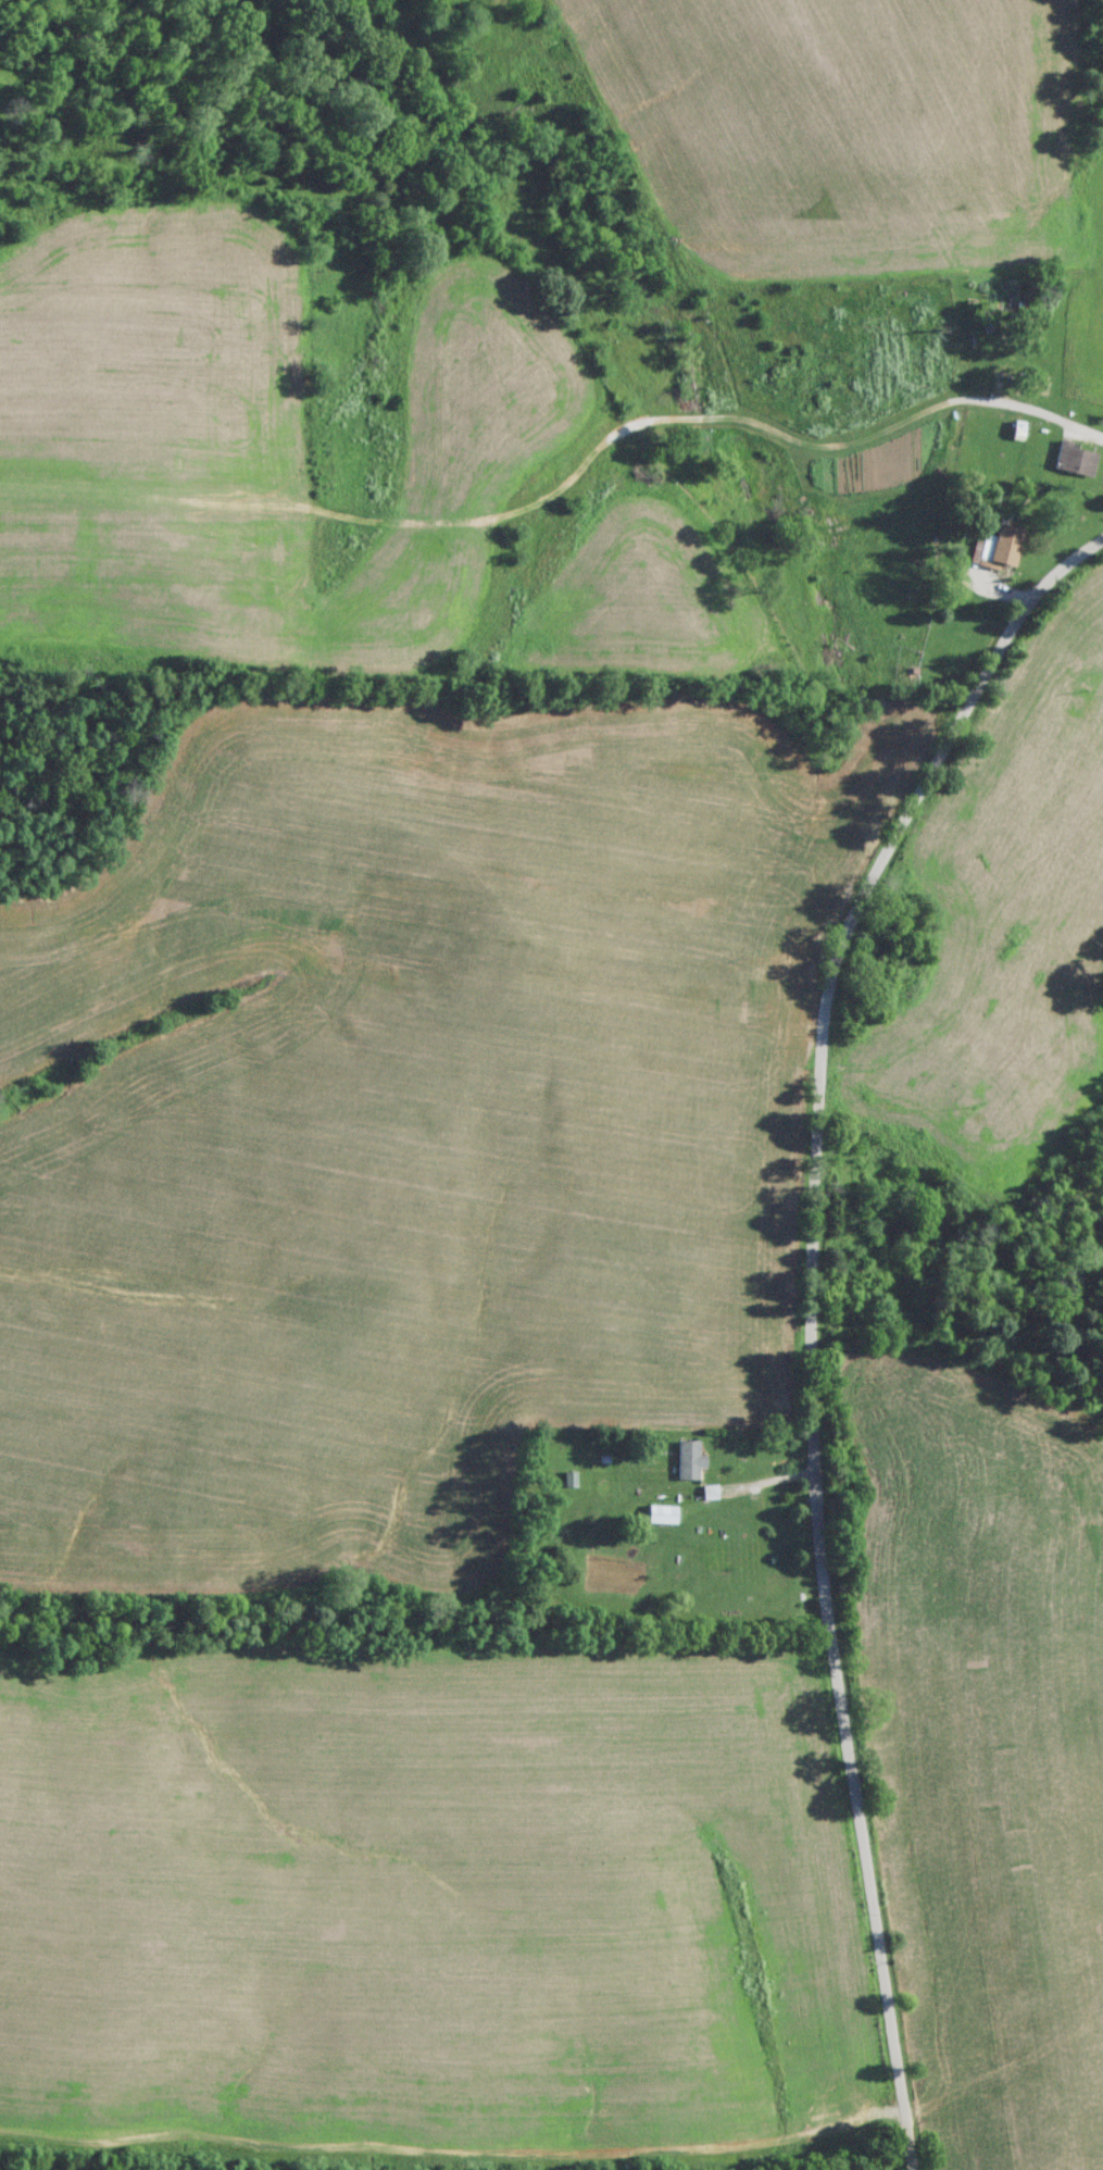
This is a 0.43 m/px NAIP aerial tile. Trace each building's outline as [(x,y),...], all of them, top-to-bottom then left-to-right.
[(1052,468),(1091,479),(1099,451),(1060,440),(1052,468)] [(983,533),(978,559),(1016,566),(1023,528),(998,523),(995,535),(983,533)] [(678,1479),(699,1479),(699,1467),(706,1467),(706,1454),(699,1454),(699,1440),(678,1440),(678,1479)] [(646,1523),(677,1523),(677,1505),(646,1505),(646,1523)]
